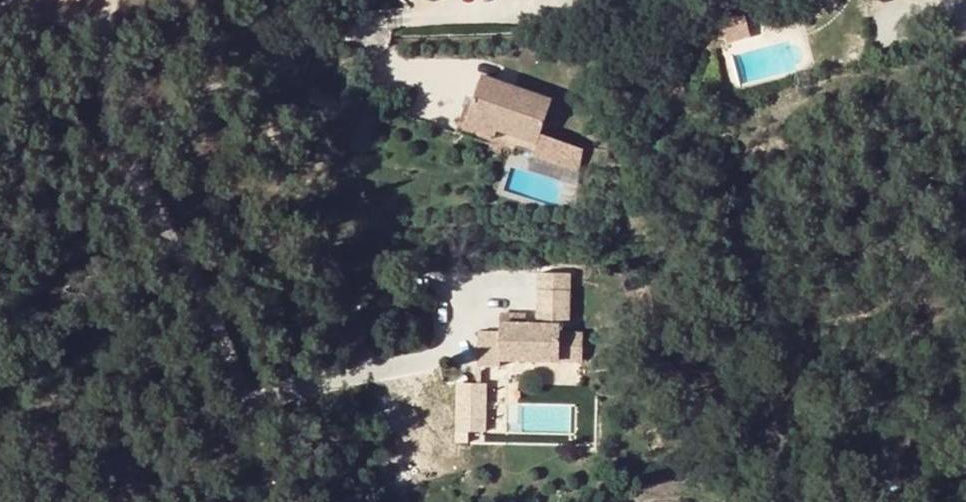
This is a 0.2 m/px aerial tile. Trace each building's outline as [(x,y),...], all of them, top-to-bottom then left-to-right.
[(719,42),(742,33),(736,14),(712,23),(719,42)] [(540,147),(538,155),(574,148),(544,138),(554,104),(482,81),(469,124),(500,134),(540,147)] [(498,140),(500,134),(469,124),(467,129),(498,140)] [(591,153),(574,148),(538,155),(536,160),(584,174),(591,153)] [(534,327),(503,326),(503,334),(483,333),(483,363),(502,364),(502,359),(585,362),(586,335),(561,334),(562,283),(535,283),(534,327)] [(412,388),(412,406),(448,404),(448,386),(412,388)] [(474,404),(448,404),(412,406),(405,406),(405,423),(411,423),(412,438),(422,437),(422,442),(445,441),(445,437),(474,435),(474,404)]
